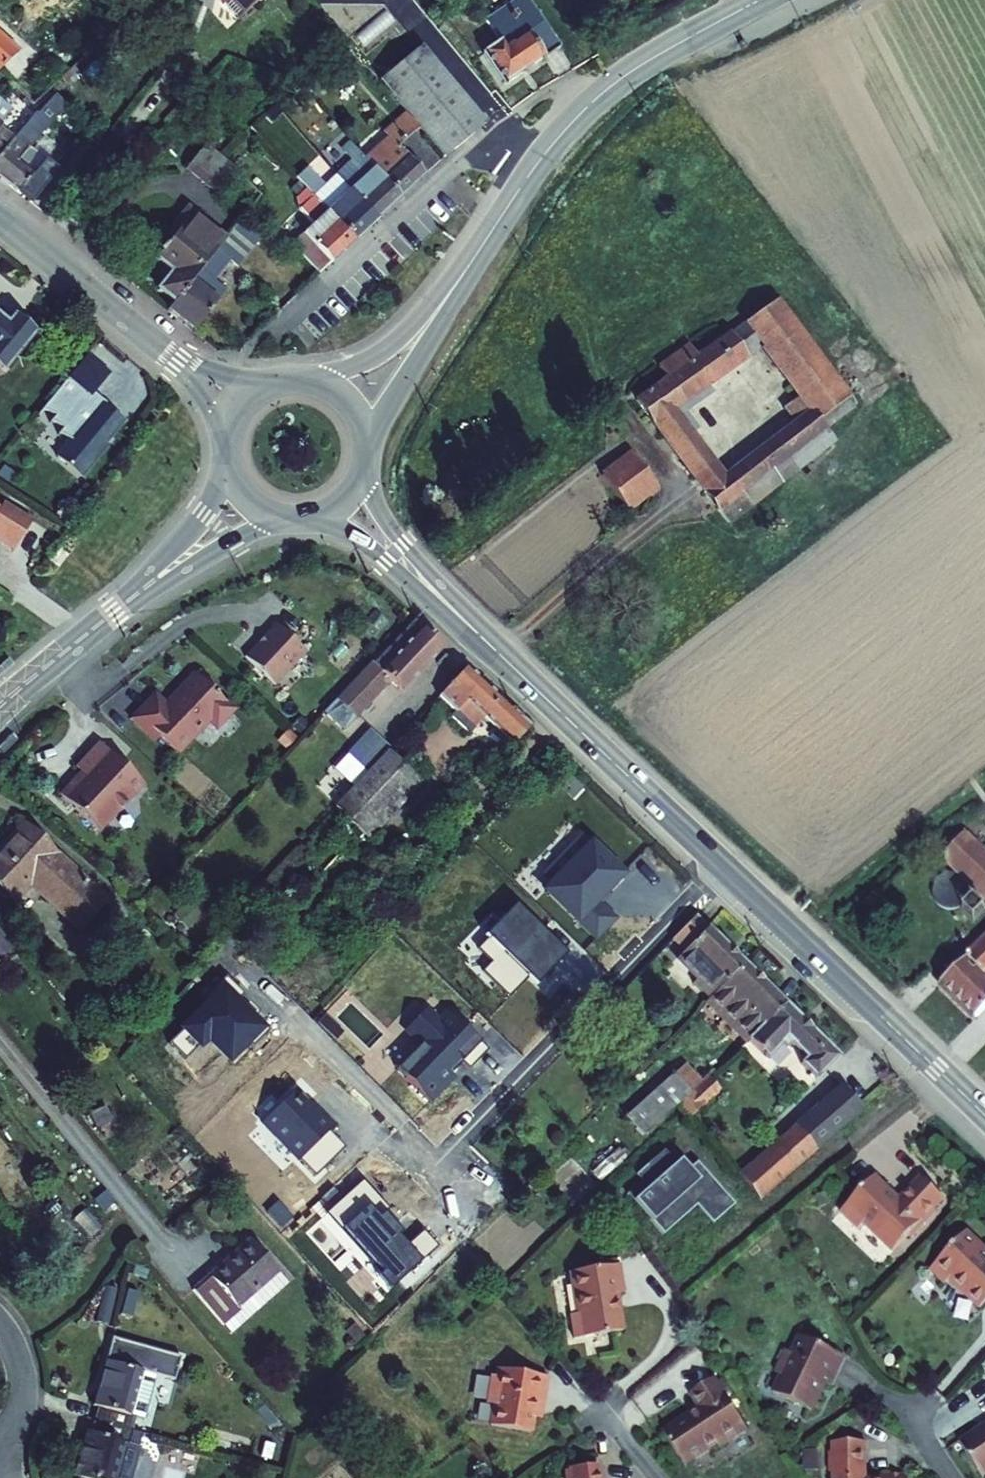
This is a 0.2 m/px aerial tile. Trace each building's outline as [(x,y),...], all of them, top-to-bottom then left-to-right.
[(229,16),(228,17),(242,33),(279,0),(215,0),(229,16)] [(526,13),(510,24),(547,74),(562,64),(526,13)] [(508,66),(504,60),(486,72),(507,102),(547,74),(510,24),(499,32),(514,52),(520,48),(525,54),(508,66)] [(514,52),(499,32),(489,38),(504,60),(508,66),(525,54),(520,48),(514,52)] [(0,43),(0,81),(19,62),(0,43)] [(417,55),(377,91),(401,118),(443,165),(482,130),(417,55)] [(10,106),(0,97),(0,118),(10,106)] [(0,169),(0,185),(38,213),(65,181),(52,170),(35,156),(48,141),(70,117),(57,105),(35,129),(16,151),(0,169)] [(6,140),(3,139),(7,134),(5,131),(19,115),(10,106),(0,118),(0,169),(16,151),(6,140)] [(24,118),(6,140),(16,151),(35,129),(24,118)] [(389,148),(365,169),(399,208),(437,172),(438,171),(401,129),(385,143),(389,148)] [(35,156),(52,170),(64,155),(48,141),(35,156)] [(190,183),(201,192),(218,172),(222,167),(211,158),(190,183)] [(336,186),(376,230),(399,208),(365,169),(360,163),(336,186)] [(218,172),(201,192),(219,208),(240,183),(222,167),(218,172)] [(306,199),(327,223),(354,252),(376,230),(336,186),(324,197),(307,178),(296,188),(306,199)] [(292,255),(319,285),(354,252),(327,223),(306,199),(296,207),(299,220),(314,235),(292,255)] [(174,316),(222,254),(190,228),(155,271),(173,285),(158,302),(174,316)] [(174,316),(172,318),(168,323),(194,345),(214,320),(226,306),(214,295),(229,277),(235,282),(254,257),(233,240),(222,254),(174,316)] [(772,309),(741,331),(758,353),(793,399),(776,411),(789,428),(720,481),(673,417),(741,366),(723,343),(694,364),(685,352),(654,375),(663,386),(634,408),(727,531),(832,451),(817,431),(847,407),(772,309)] [(4,380),(33,345),(14,331),(13,333),(3,325),(0,328),(0,377),(4,380)] [(741,366),(758,353),(741,331),(723,343),(741,366)] [(85,366),(41,418),(53,425),(48,431),(61,437),(55,443),(68,450),(54,466),(77,485),(93,467),(92,465),(121,431),(91,404),(108,385),(85,366)] [(631,462),(600,485),(626,518),(656,495),(631,462)] [(14,557),(31,531),(2,513),(0,516),(0,548),(14,557)] [(275,625),(245,657),(275,686),(306,653),(275,625)] [(444,654),(415,627),(374,670),(372,669),(337,706),(356,724),(390,688),(402,699),(444,654)] [(154,697),(133,719),(156,740),(159,737),(177,753),(208,719),(216,726),(231,709),(208,686),(212,683),(198,670),(175,695),(176,696),(166,708),(154,697)] [(527,733),(465,675),(437,703),(449,715),(448,723),(464,737),(480,722),(510,751),(527,733)] [(356,724),(337,706),(325,719),(344,737),(356,724)] [(366,778),(389,753),(368,733),(345,757),(366,778)] [(366,778),(350,794),(381,825),(433,771),(402,739),(389,753),(366,778)] [(70,785),(60,796),(98,831),(143,784),(99,743),(75,768),(82,774),(74,785),(70,785)] [(30,831),(0,858),(0,891),(14,907),(29,893),(76,940),(106,913),(30,831)] [(589,840),(541,892),(577,926),(584,919),(602,936),(620,917),(602,900),(626,875),(589,840)] [(959,840),(937,862),(984,910),(984,866),(959,840)] [(489,938),(478,949),(492,962),(485,969),(509,993),(527,974),(536,983),(564,954),(515,906),(487,935),(489,938)] [(706,933),(698,924),(665,956),(675,964),(706,933)] [(12,938),(0,926),(0,949),(12,938)] [(706,933),(675,964),(699,988),(696,992),(709,1006),(744,972),(706,933)] [(933,992),(969,1027),(984,1011),(984,986),(982,983),(984,981),(984,940),(933,992)] [(744,972),(709,1006),(735,1030),(730,1035),(741,1045),(779,1007),(744,972)] [(266,1026),(221,982),(178,1026),(202,1051),(209,1043),(230,1064),(266,1026)] [(417,1049),(397,1069),(429,1102),(485,1048),(438,999),(402,1034),(417,1049)] [(709,1006),(704,1011),(730,1035),(735,1030),(709,1006)] [(838,1065),(779,1007),(741,1045),(766,1069),(779,1056),(813,1089),(838,1065)] [(717,1069),(689,1096),(684,1100),(696,1113),(728,1082),(717,1069)] [(623,1126),(640,1144),(684,1100),(689,1096),(670,1078),(623,1126)] [(850,1087),(754,1177),(772,1197),(871,1108),(850,1087)] [(295,1090),(260,1124),(297,1161),(300,1158),(315,1173),(342,1147),(327,1132),(332,1127),(295,1090)] [(673,1147),(645,1173),(651,1179),(637,1192),(676,1233),(681,1228),(678,1225),(709,1197),(725,1215),(737,1204),(739,1208),(746,1201),(706,1158),(694,1169),(673,1147)] [(947,1203),(921,1178),(898,1202),(877,1181),(841,1217),(860,1236),(867,1229),(895,1256),(913,1238),(915,1240),(939,1215),(937,1214),(947,1203)] [(376,1276),(389,1291),(437,1247),(424,1232),(408,1247),(398,1236),(402,1232),(384,1213),(388,1210),(362,1181),(326,1213),(342,1231),(344,1229),(381,1271),(376,1276)] [(678,1225),(681,1228),(709,1203),(725,1221),(739,1208),(737,1204),(725,1215),(709,1197),(678,1225)] [(244,1236),(189,1286),(220,1321),(236,1307),(233,1303),(272,1267),(244,1236)] [(984,1311),(984,1252),(969,1237),(933,1274),(948,1289),(952,1284),(982,1314),(984,1311)] [(621,1263),(570,1270),(576,1312),(571,1312),(573,1336),(622,1330),(617,1292),(624,1291),(621,1263)] [(850,1362),(806,1341),(798,1357),(791,1354),(780,1377),(787,1380),(779,1396),(818,1415),(832,1386),(837,1389),(850,1362)] [(107,1417),(103,1431),(141,1443),(145,1428),(150,1430),(163,1389),(175,1392),(181,1372),(121,1353),(102,1416),(107,1417)] [(539,1394),(547,1396),(552,1371),(504,1362),(502,1371),(494,1370),(489,1396),(496,1398),(492,1419),(533,1427),(536,1412),(539,1394)] [(752,1432),(718,1383),(695,1399),(704,1412),(667,1438),(689,1469),(723,1446),(726,1450),(752,1432)] [(539,1394),(536,1412),(543,1414),(547,1396),(539,1394)] [(141,1443),(103,1431),(99,1441),(94,1440),(82,1477),(140,1477),(146,1460),(137,1457),(141,1443)] [(967,1446),(984,1475),(984,1435),(967,1446)] [(843,1446),(842,1477),(874,1477),(875,1448),(843,1446)] [(600,1467),(566,1470),(567,1477),(601,1477),(600,1467)]
